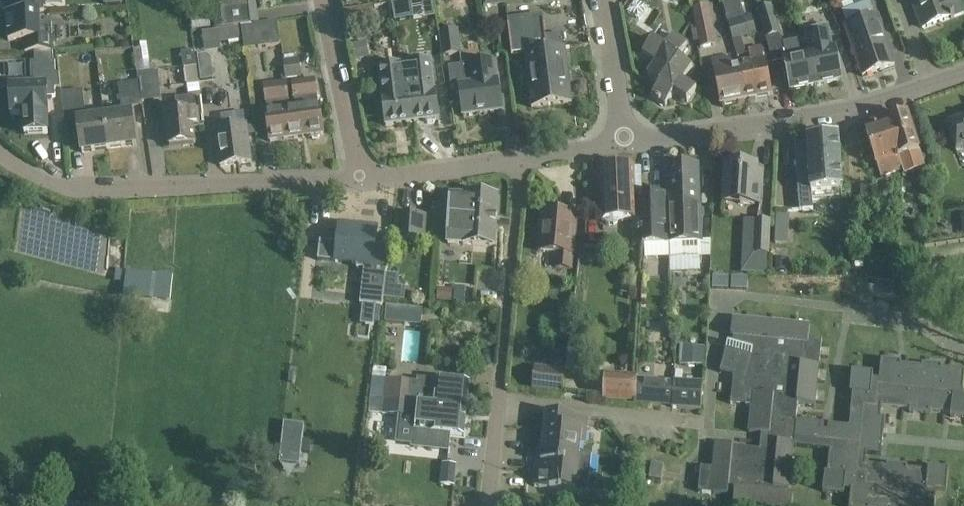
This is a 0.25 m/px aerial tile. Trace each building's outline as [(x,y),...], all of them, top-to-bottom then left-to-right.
[(7,14),(36,13),(36,0),(5,0),(5,14),(7,14)] [(248,25),(245,0),(240,1),(212,5),(215,29),(241,26),(248,25)] [(392,3),(395,22),(414,18),(411,0),(407,0),(392,3)] [(637,0),(636,0),(628,11),(640,18),(648,7),(637,0)] [(922,29),(961,14),(956,0),(911,0),(922,29)] [(847,24),(845,25),(863,77),(894,66),(876,14),(874,15),(870,2),(842,11),(847,24)] [(693,7),(701,48),(717,45),(709,4),(693,7)] [(773,4),(758,8),(766,38),(781,34),(773,4)] [(743,11),(725,16),(733,43),(734,48),(735,49),(739,63),(738,63),(746,100),(772,95),(766,61),(764,62),(761,48),(749,51),(751,60),(749,61),(744,45),(743,45),(741,37),(756,33),(752,16),(745,18),(743,11)] [(40,24),(40,13),(36,13),(7,14),(8,40),(24,40),(25,52),(53,51),(53,38),(52,39),(51,24),(40,24)] [(192,18),(193,29),(211,27),(209,16),(192,18)] [(248,25),(241,26),(244,50),(280,45),(277,22),(277,21),(258,24),(248,25)] [(544,37),(542,21),(541,22),(541,23),(508,27),(508,26),(506,26),(510,55),(524,53),(532,108),(571,103),(564,48),(563,48),(562,35),(544,37)] [(805,31),(809,50),(810,54),(816,87),(842,82),(836,49),(833,49),(831,35),(830,35),(828,26),(805,31)] [(202,32),(204,45),(241,40),(238,27),(202,32)] [(461,54),(458,29),(440,31),(442,56),(461,54)] [(684,79),(692,66),(679,57),(688,44),(674,35),(665,47),(652,39),(642,53),(655,62),(646,75),(659,84),(651,97),(665,106),(674,94),(687,102),(696,88),(684,79)] [(800,41),(784,44),(787,59),(785,59),(791,91),(816,87),(810,54),(809,50),(809,54),(803,55),(800,41)] [(197,66),(195,50),(181,52),(184,68),(197,66)] [(11,117),(23,116),(24,135),(48,134),(46,89),(54,88),(53,77),(55,77),(54,54),(31,54),(33,89),(10,89),(11,117)] [(284,59),(286,78),(301,77),(299,58),(284,59)] [(721,105),(746,100),(738,63),(731,64),(730,58),(715,61),(717,71),(715,72),(721,105)] [(490,67),(490,60),(468,63),(468,64),(448,67),(451,88),(455,88),(455,91),(461,90),(464,117),(501,112),(497,82),(492,82),(490,67)] [(386,127),(415,123),(418,123),(416,107),(409,108),(410,111),(404,112),(402,95),(405,95),(400,65),(378,68),(382,98),(386,127)] [(415,123),(439,120),(435,91),(432,92),(430,74),(423,74),(421,66),(409,67),(412,94),(405,95),(402,95),(404,112),(410,111),(409,108),(416,107),(418,123),(415,123)] [(212,67),(200,69),(202,81),(214,79),(212,67)] [(159,70),(137,72),(142,101),(161,100),(159,70)] [(290,111),(290,110),(287,110),(288,126),(294,126),(294,124),(301,124),(303,138),(323,135),(320,107),(319,107),(315,79),(291,81),(294,110),(290,111)] [(287,110),(290,110),(287,82),(263,84),(266,114),(267,114),(270,142),(303,138),(301,124),(294,124),(294,126),(288,126),(287,110)] [(142,106),(141,102),(138,83),(119,86),(123,115),(104,118),(109,149),(135,146),(129,108),(142,106)] [(109,149),(104,118),(86,120),(82,91),(61,94),(64,117),(76,115),(82,153),(109,149)] [(194,96),(175,98),(177,113),(165,114),(168,146),(194,144),(193,128),(198,128),(196,111),(195,111),(194,96)] [(226,115),(226,126),(248,127),(248,116),(226,115)] [(887,123),(888,125),(902,171),(916,166),(912,154),(919,152),(908,116),(887,123)] [(946,126),(956,152),(963,149),(963,119),(946,126)] [(882,177),(902,171),(888,125),(867,132),(882,177)] [(251,163),(246,127),(216,131),(221,167),(251,163)] [(839,139),(807,141),(807,144),(795,145),(801,212),(813,211),(812,201),(842,199),(842,190),(843,190),(839,139)] [(638,244),(654,244),(652,196),(643,197),(642,167),(633,168),(633,163),(621,163),(621,168),(615,168),(614,163),(603,164),(603,169),(601,169),(603,221),(605,220),(606,223),(607,224),(610,225),(612,225),(615,224),(617,224),(618,222),(619,221),(619,220),(637,219),(638,244)] [(668,196),(652,196),(654,244),(669,243),(670,243),(669,208),(701,206),(699,165),(667,166),(668,196)] [(758,166),(726,165),(724,203),(762,205),(763,182),(757,182),(758,166)] [(497,222),(499,197),(467,195),(467,197),(451,195),(449,219),(497,222)] [(701,206),(669,208),(670,243),(669,243),(670,258),(702,257),(702,242),(701,206)] [(544,213),(541,253),(556,254),(555,268),(572,269),(574,257),(574,256),(577,216),(558,214),(559,211),(545,210),(545,213),(544,213)] [(776,212),(775,242),(788,242),(790,213),(776,212)] [(397,215),(396,241),(424,242),(426,217),(397,215)] [(463,245),(495,248),(497,222),(449,219),(448,242),(463,243),(463,245)] [(770,256),(771,221),(755,220),(753,255),(770,256)] [(320,242),(318,260),(357,264),(356,269),(363,269),(359,305),(382,308),(386,276),(389,242),(376,241),(378,229),(340,225),(337,244),(320,242)] [(776,259),(776,271),(786,272),(787,259),(776,259)] [(172,275),(127,271),(125,295),(170,300),(172,275)] [(729,289),(729,277),(713,276),(713,288),(729,289)] [(748,290),(748,278),(732,277),(732,289),(748,290)] [(879,278),(878,292),(894,293),(895,279),(879,278)] [(438,289),(437,302),(450,303),(453,303),(454,290),(451,290),(438,289)] [(388,306),(386,322),(403,324),(405,308),(388,306)] [(698,493),(727,496),(728,493),(734,493),(732,505),(793,505),(794,496),(786,496),(787,490),(789,490),(794,447),(831,451),(828,473),(826,473),(824,493),(845,495),(846,491),(851,491),(850,505),(934,505),(936,492),(946,493),(949,471),(929,469),(929,472),(920,471),(907,470),(908,467),(888,465),(887,468),(867,465),(868,455),(881,456),(885,419),(881,419),(882,408),(910,411),(910,414),(930,416),(931,413),(943,415),(951,416),(951,418),(963,419),(963,397),(963,385),(963,371),(942,369),(943,367),(923,365),(923,367),(902,365),(902,363),(882,361),(880,380),(875,380),(875,375),(853,373),(850,393),(853,393),(851,416),(852,417),(851,428),(829,425),(828,432),(821,430),(822,426),(823,426),(823,425),(810,423),(797,422),(798,404),(815,405),(819,366),(819,362),(820,362),(822,340),(810,339),(811,327),(732,319),(731,337),(733,337),(732,344),(727,343),(727,344),(718,373),(720,373),(733,377),(731,392),(730,404),(752,407),(749,432),(749,433),(769,436),(768,450),(714,445),(712,468),(701,467),(698,493)] [(680,344),(679,362),(704,363),(704,345),(680,344)] [(564,370),(535,367),(531,390),(562,393),(564,370)] [(603,375),(601,400),(606,400),(635,402),(636,380),(637,378),(608,376),(603,375)] [(372,383),(370,400),(386,402),(417,405),(420,383),(386,379),(385,385),(372,383)] [(424,379),(422,399),(435,400),(435,407),(467,410),(470,384),(424,379)] [(635,402),(635,406),(672,409),(674,383),(636,380),(635,402)] [(674,383),(672,409),(702,412),(703,383),(674,381),(674,383)] [(370,400),(369,412),(385,413),(386,402),(370,400)] [(386,402),(385,413),(401,415),(416,417),(417,417),(414,444),(414,447),(447,450),(449,435),(451,435),(465,436),(467,410),(435,407),(419,405),(417,405),(386,402)] [(541,461),(537,461),(534,486),(576,491),(586,492),(587,481),(590,457),(580,456),(581,444),(586,444),(588,419),(546,415),(541,461)] [(285,423),(280,463),(300,466),(302,452),(310,453),(311,442),(303,441),(305,425),(285,423)] [(456,464),(443,463),(442,483),(454,484),(456,464)] [(652,463),(650,479),(662,481),(664,465),(652,463)] [(597,482),(587,481),(586,492),(608,494),(611,470),(598,468),(597,482)]
